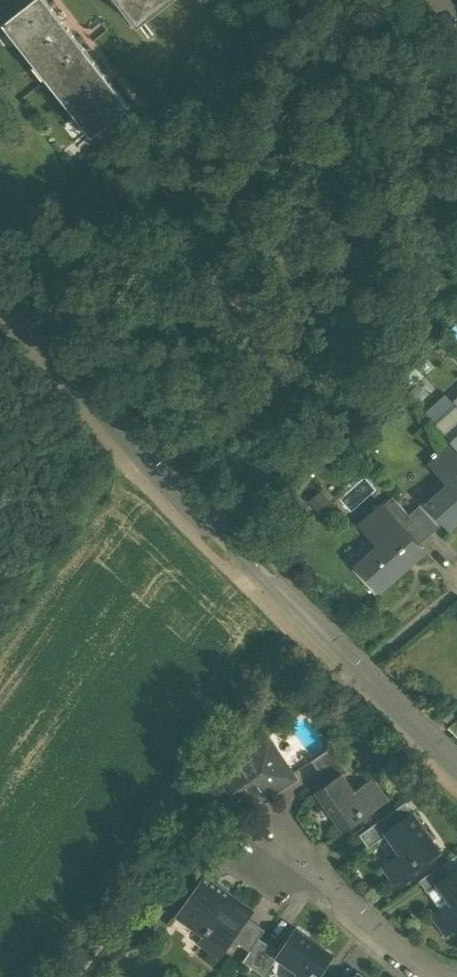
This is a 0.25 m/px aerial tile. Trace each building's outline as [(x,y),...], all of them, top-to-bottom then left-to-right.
[(45,0),(33,0),(3,24),(46,78),(83,48),(45,0)] [(138,25),(171,0),(119,0),(138,25)] [(83,48),(46,78),(92,137),(130,107),(83,48)] [(436,398),(430,410),(442,416),(448,405),(436,398)] [(436,423),(453,443),(456,448),(456,405),(436,423)] [(453,443),(434,459),(453,480),(426,503),(449,529),(456,522),(456,448),(453,443)] [(408,513),(392,495),(383,503),(419,543),(428,535),(408,513)] [(419,543),(383,503),(364,520),(382,540),(356,564),(379,591),(408,566),(405,563),(423,548),(419,543)] [(419,504),(408,513),(428,535),(438,526),(419,504)] [(292,773),(269,738),(259,744),(282,780),(292,773)] [(259,744),(204,781),(202,788),(222,818),(231,820),(238,816),(239,808),(263,792),(271,794),(281,787),(282,780),(259,744)] [(332,748),(312,760),(320,774),(340,760),(332,748)] [(320,774),(315,777),(322,787),(342,772),(343,773),(347,770),(340,760),(320,774)] [(343,773),(342,772),(322,787),(315,791),(343,830),(388,799),(373,777),(354,790),(343,773)] [(389,828),(384,831),(386,834),(399,853),(381,865),(394,883),(439,851),(412,812),(389,828)] [(382,818),(360,835),(368,847),(386,834),(384,831),(389,828),(382,818)] [(442,864),(420,880),(428,891),(438,884),(437,883),(449,874),(442,864)] [(437,883),(438,884),(452,904),(434,916),(447,934),(456,927),(456,868),(449,874),(437,883)] [(253,909),(205,875),(175,917),(202,936),(198,942),(212,953),(226,933),(233,938),(247,917),(253,909)] [(264,929),(247,917),(233,938),(250,950),(259,937),(264,929)] [(294,928),(278,950),(277,953),(279,954),(299,968),(293,976),(319,976),(334,956),(294,928)] [(250,950),(243,960),(264,975),(279,954),(277,953),(278,950),(259,937),(250,950)]
